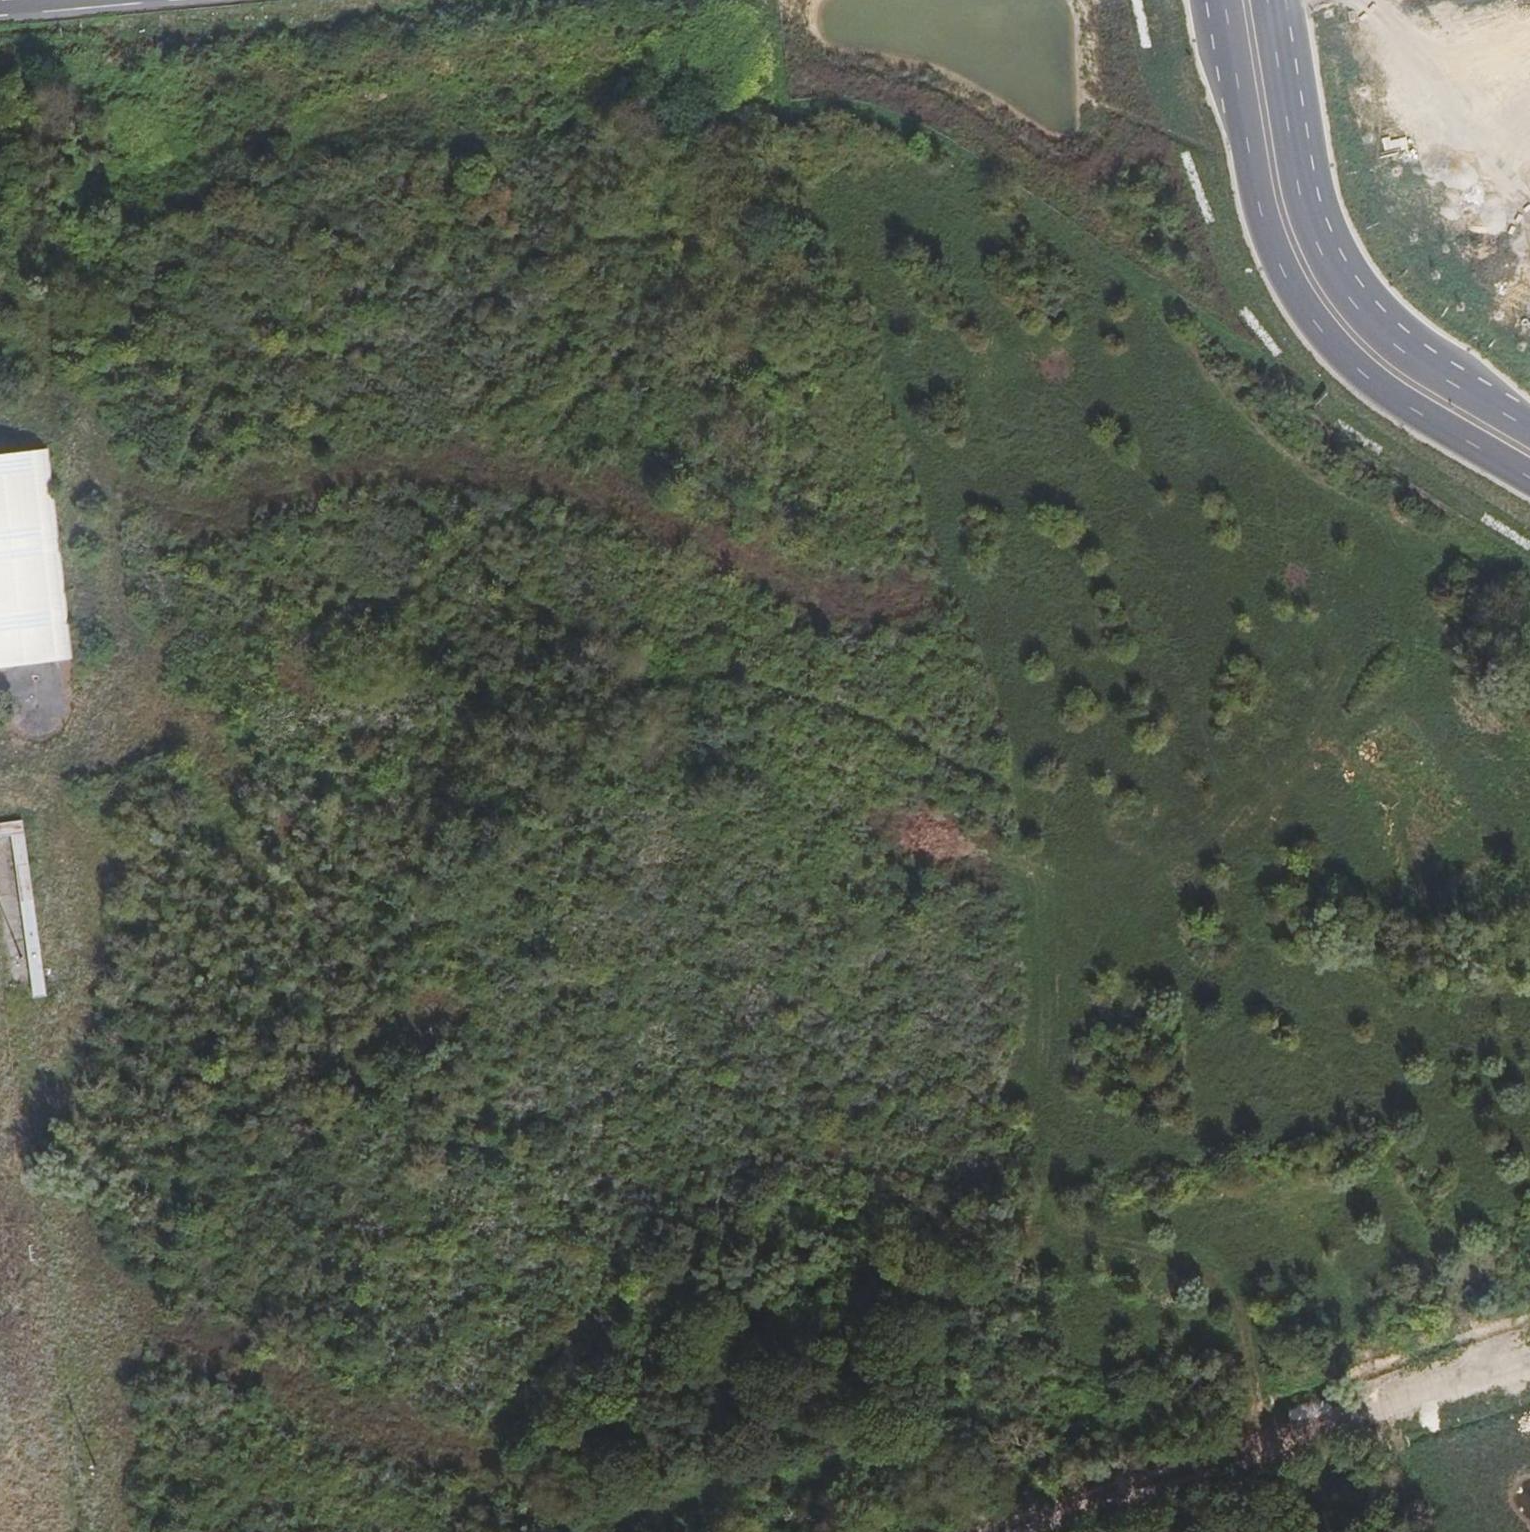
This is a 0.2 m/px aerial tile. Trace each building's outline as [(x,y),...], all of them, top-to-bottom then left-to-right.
[(0,451),(0,664),(75,656),(50,446),(0,451)] [(0,822),(0,833),(11,832),(31,990),(43,989),(21,820),(0,822)]
